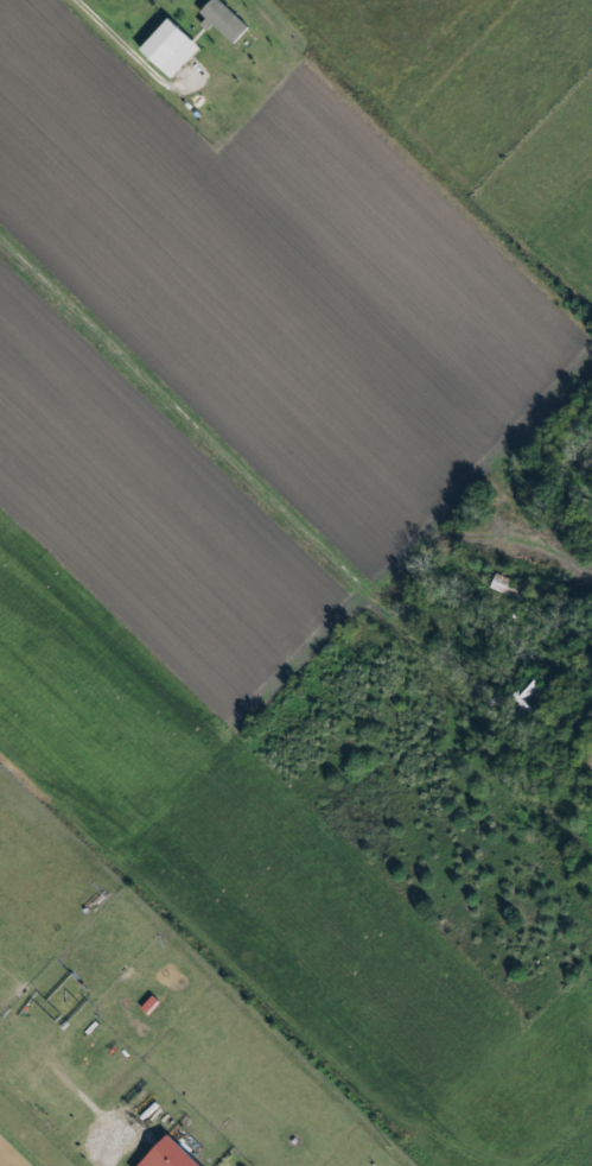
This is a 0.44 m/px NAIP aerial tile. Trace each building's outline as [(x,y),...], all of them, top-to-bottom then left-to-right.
[(222,0),(214,0),(200,14),(234,46),(251,28),(222,0)] [(174,78),(203,48),(172,18),(143,49),(174,78)] [(171,1134),(140,1165),(204,1165),(171,1134)]
